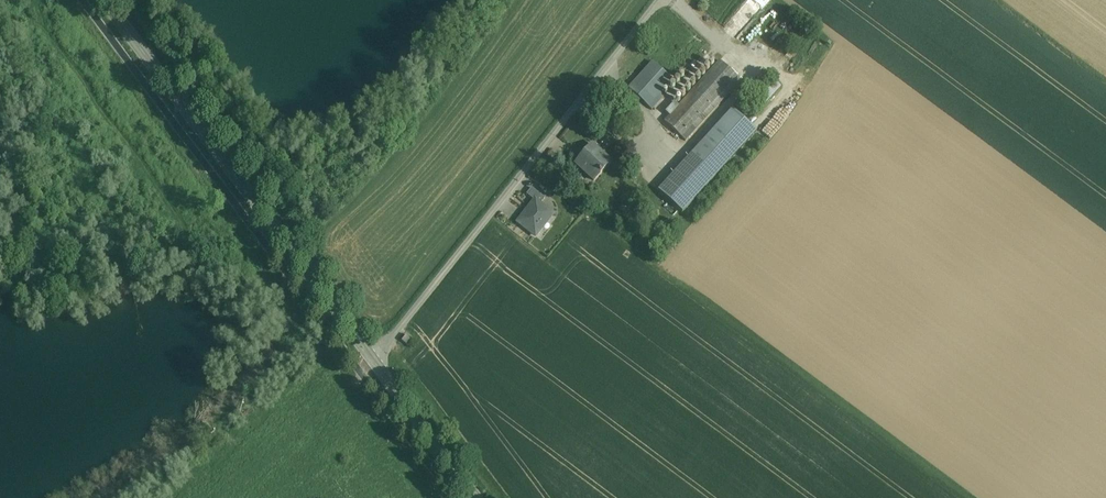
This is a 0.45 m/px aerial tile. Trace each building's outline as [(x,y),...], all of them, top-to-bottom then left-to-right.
[(669,117),(664,122),(682,138),(687,132),(692,127),(737,77),(720,61),(678,106),(669,117)] [(672,80),(652,62),(640,75),(660,93),(672,80)] [(660,93),(640,75),(628,88),(648,107),(660,94),(660,93)] [(761,94),(767,100),(780,85),(774,80),(761,94)] [(660,94),(648,107),(652,111),(664,98),(660,94)] [(665,113),(669,117),(678,106),(674,103),(665,113)] [(732,109),(658,191),(682,213),(756,131),(732,109)] [(692,127),(687,132),(691,136),(696,131),(692,127)] [(599,154),(591,147),(593,146),(592,145),(575,164),(576,164),(577,163),(584,169),(582,171),(594,181),(611,162),(601,153),(599,154)] [(526,194),(535,201),(535,200),(540,204),(545,199),(531,188),(526,194)] [(540,204),(535,200),(535,201),(518,221),(519,223),(535,236),(541,228),(538,226),(544,219),(547,221),(552,214),(540,204)]
